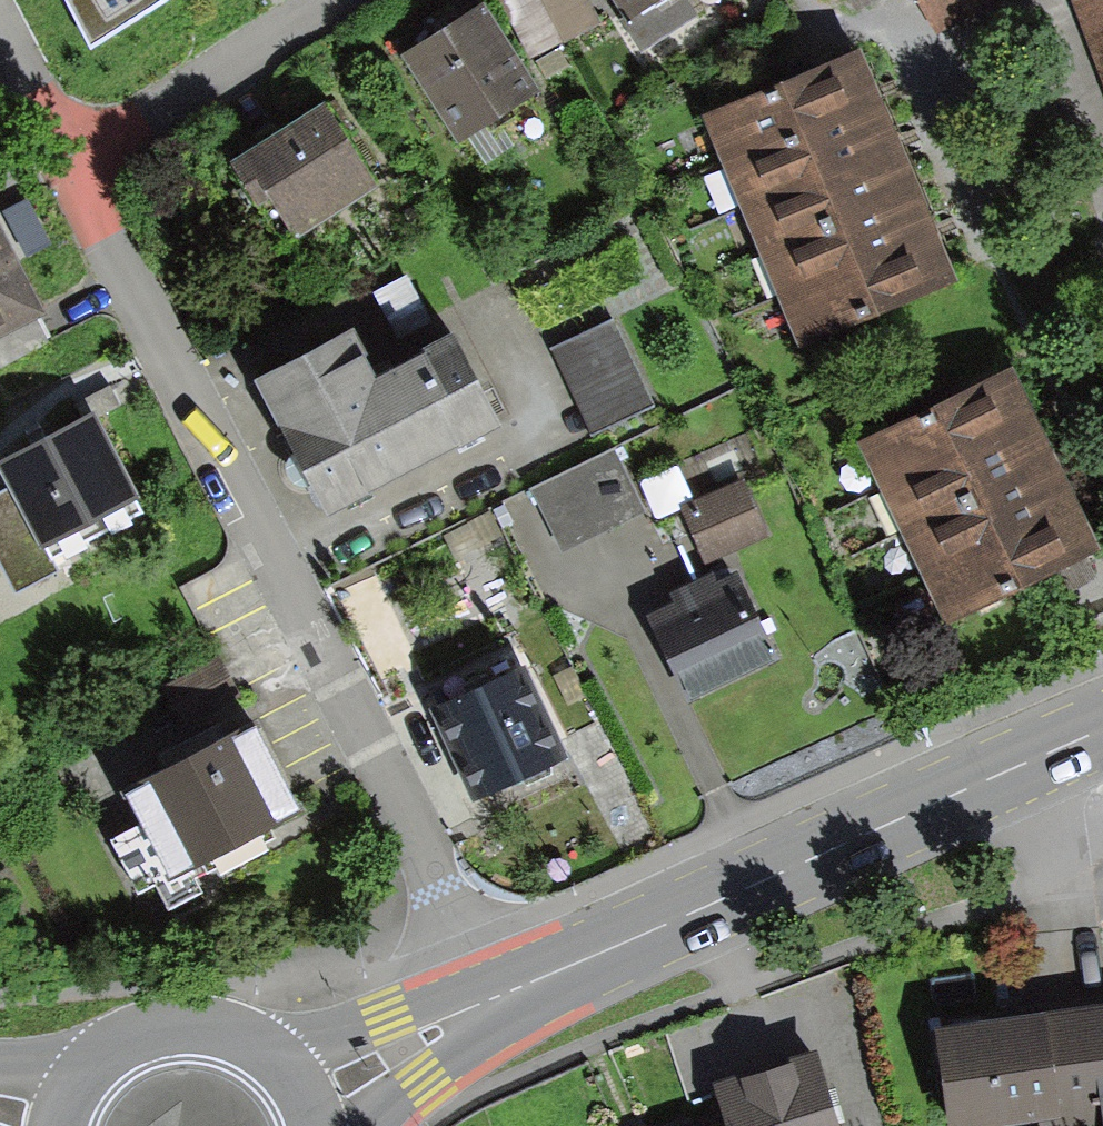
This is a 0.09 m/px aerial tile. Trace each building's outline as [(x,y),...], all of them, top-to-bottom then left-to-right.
[(70,71),(201,0),(31,0),(70,71)] [(564,41),(601,20),(587,0),(543,0),(564,41)] [(646,50),(703,13),(695,0),(614,0),(646,50)] [(935,32),(994,0),(918,0),(935,32)] [(1102,86),(1102,0),(1069,0),(1102,86)] [(482,5),(403,57),(462,146),(541,95),(482,5)] [(871,75),(861,51),(700,120),(798,347),(959,279),(939,231),(920,187),(899,140),(882,99),(871,75)] [(376,185),(324,106),(234,165),(259,203),(270,197),(296,237),(376,185)] [(41,329),(0,255),(0,351),(41,329)] [(553,347),(588,429),(652,402),(616,320),(553,347)] [(349,336),(252,388),(321,518),(495,425),(449,338),(372,378),(349,336)] [(1004,384),(861,454),(944,622),(1087,552),(1004,384)] [(90,437),(0,482),(0,516),(29,572),(132,519),(90,437)] [(646,510),(615,449),(531,491),(562,552),(646,510)] [(683,507),(708,559),(765,532),(740,480),(683,507)] [(650,616),(694,703),(782,660),(738,573),(718,583),(713,572),(669,593),(674,604),(650,616)] [(522,668),(431,711),(475,805),(567,762),(522,668)] [(253,731),(121,798),(163,880),(295,812),(253,731)] [(931,1023),(945,1125),(1030,1125),(1102,1116),(1102,1000),(931,1023)] [(808,1052),(709,1082),(722,1123),(711,1125),(830,1125),(808,1052)]
